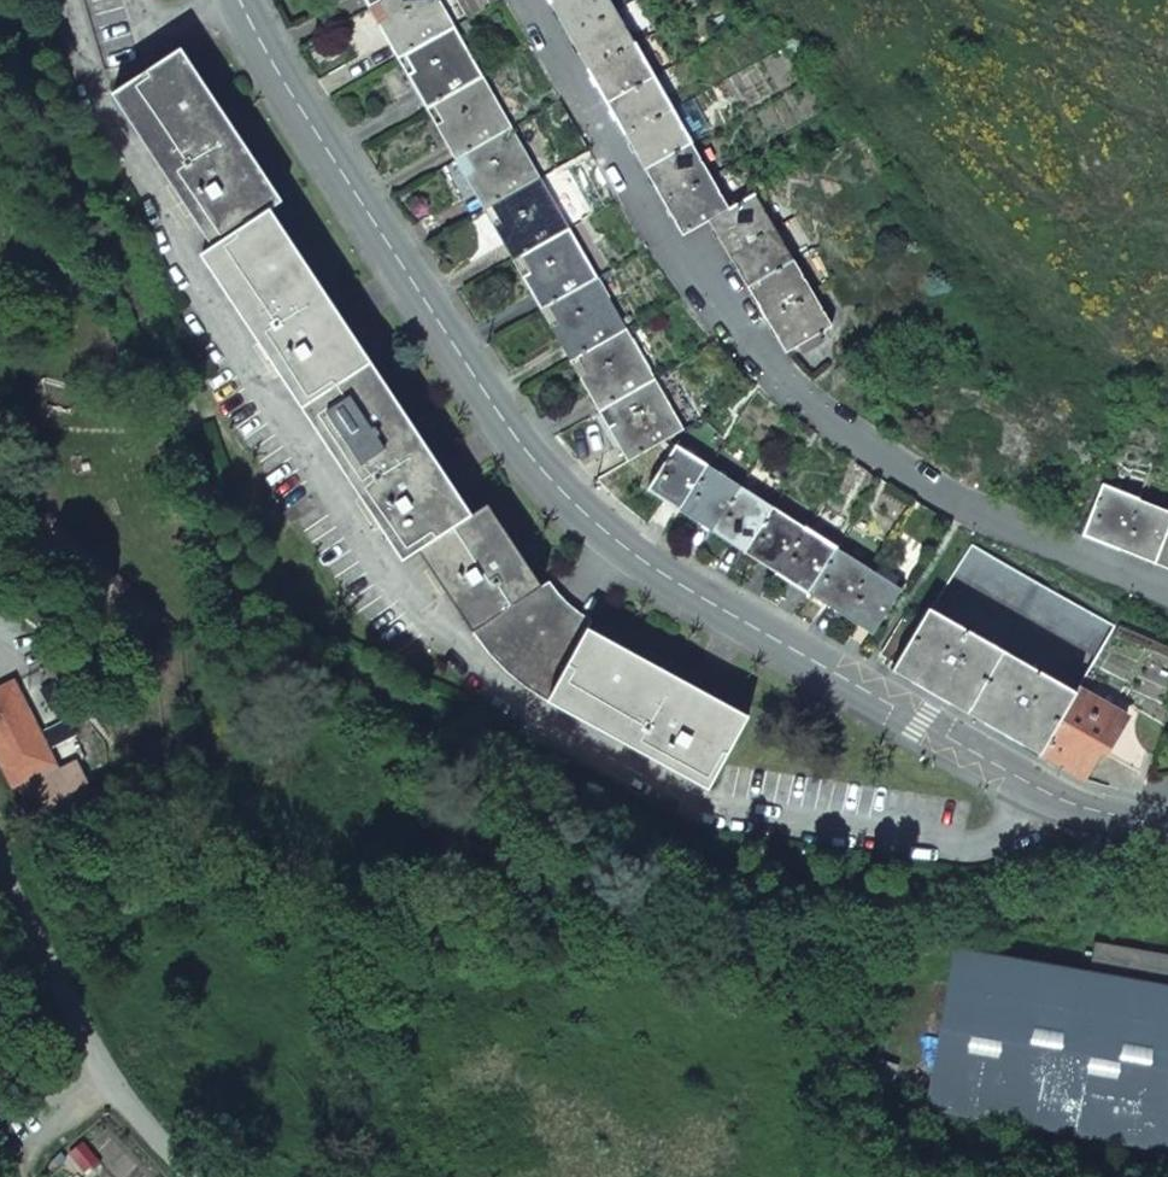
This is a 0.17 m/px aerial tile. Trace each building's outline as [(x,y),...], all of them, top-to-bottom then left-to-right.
[(106,72),(139,62),(120,0),(85,0),(106,72)] [(598,411),(627,463),(682,431),(437,0),(364,0),(598,411)] [(609,0),(547,0),(682,236),(709,221),(785,353),(830,327),(755,195),(729,209),(609,0)] [(282,203),(181,51),(112,97),(213,249),(270,211),(282,203)] [(471,516),(270,211),(213,249),(201,257),(401,562),(417,551),(471,516)] [(900,591),(675,446),(647,491),(763,565),(872,635),(900,591)] [(1103,486),(1083,536),(1167,570),(1167,513),(1103,486)] [(541,587),(487,506),(471,516),(417,551),(472,634),(541,587)] [(1115,626),(971,545),(951,575),(1095,658),(1115,626)] [(542,589),(541,587),(472,634),(474,635),(474,638),(476,639),(477,641),(480,644),(480,645),(484,650),(486,651),(489,655),(508,675),(516,682),(529,692),(547,703),(587,630),(582,627),(574,622),(567,617),(567,616),(558,609),(558,608),(552,603),(552,601),(548,598),(548,597),(545,594),(545,593),(542,589)] [(1074,694),(929,611),(918,629),(896,665),(891,672),(967,714),(1039,756),(1074,694)] [(918,629),(901,619),(879,655),(896,665),(918,629)] [(747,718),(587,630),(547,703),(707,791),(747,718)] [(11,785),(18,782),(21,790),(20,791),(42,834),(95,807),(73,764),(34,784),(30,776),(52,764),(11,683),(0,689),(0,763),(11,785)] [(1126,719),(1077,690),(1074,694),(1039,756),(1080,780),(1097,751),(1104,755),(1126,719)] [(1094,945),(1089,975),(1167,989),(1167,958),(1094,945)] [(955,951),(926,1110),(1167,1152),(1167,989),(1089,975),(955,951)] [(897,1067),(874,1060),(863,1098),(887,1103),(897,1067)]
